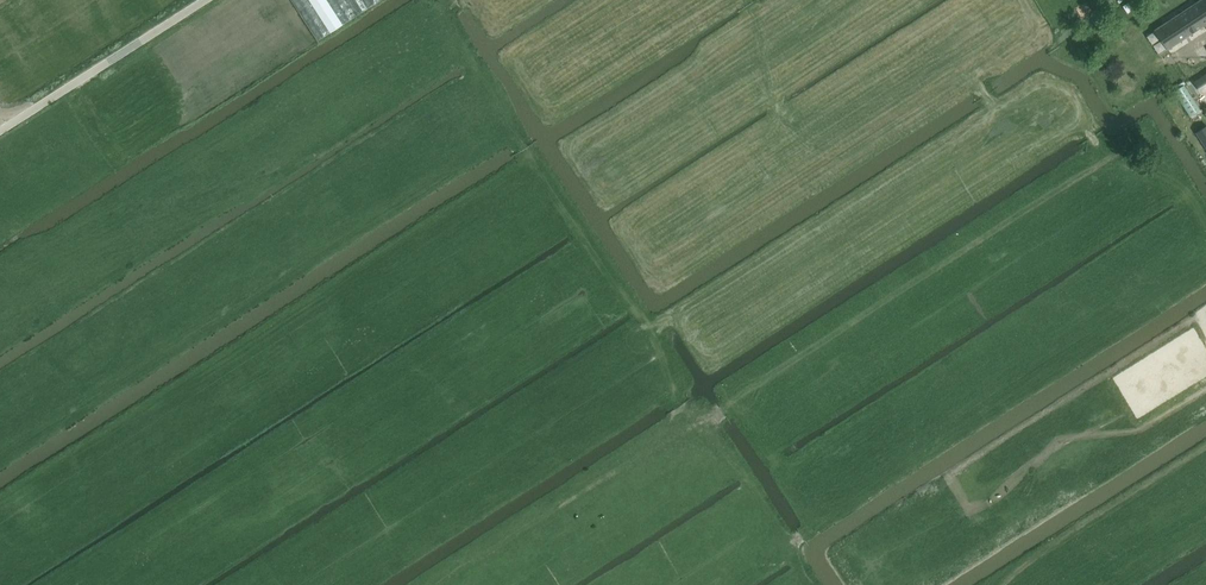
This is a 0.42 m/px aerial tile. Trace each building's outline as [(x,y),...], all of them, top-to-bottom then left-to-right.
[(146,51),(192,122),(381,0),(226,0),(146,51)] [(1128,3),(1133,10),(1141,5),(1138,0),(1133,0),(1128,3)] [(1191,7),(1203,26),(1205,24),(1205,0),(1202,0),(1191,7)] [(1159,55),(1203,26),(1191,7),(1146,36),(1159,55)] [(1184,85),(1174,92),(1190,117),(1201,110),(1184,85)] [(1195,133),(1205,147),(1205,146),(1205,126),(1195,133)]
